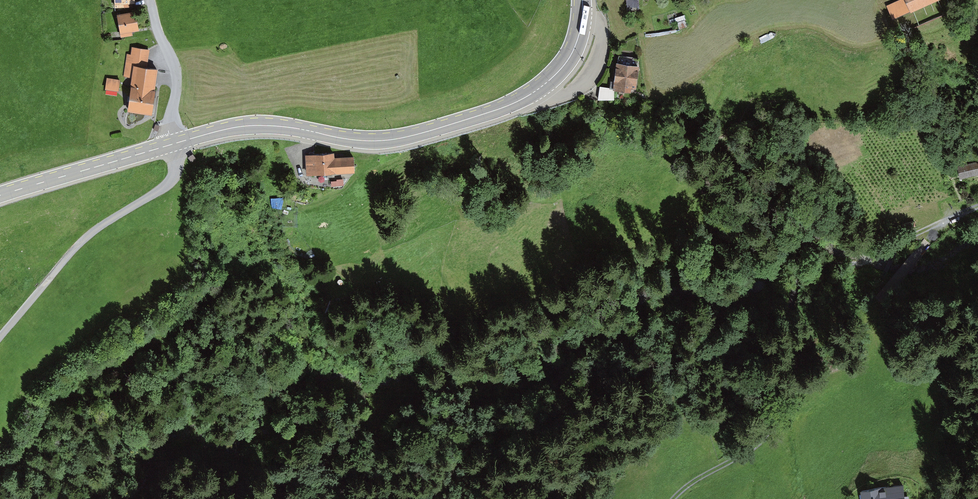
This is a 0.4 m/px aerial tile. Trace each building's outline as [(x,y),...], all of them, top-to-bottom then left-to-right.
[(888,7),(895,22),(946,0),(904,0),(888,7)] [(135,12),(117,15),(121,37),(133,35),(132,32),(138,30),(135,12)] [(677,23),(679,30),(687,28),(685,21),(677,23)] [(123,76),(132,78),(134,67),(147,68),(149,50),(132,48),(131,54),(127,54),(123,76)] [(631,88),(636,89),(640,59),(619,56),(615,83),(610,82),(609,90),(614,91),(631,93),(631,88)] [(147,68),(134,67),(132,78),(127,112),(152,115),(158,70),(147,68)] [(120,80),(107,78),(105,90),(119,92),(120,80)] [(614,91),(609,90),(599,89),(598,100),(614,100),(614,91)] [(355,158),(335,159),(334,154),(306,156),(307,176),(355,173),(355,158)] [(960,179),(977,175),(977,161),(957,165),(960,179)] [(729,417),(714,421),(716,430),(731,426),(729,417)] [(904,496),(911,495),(910,486),(903,487),(903,483),(861,489),(862,498),(905,498),(904,496)]
